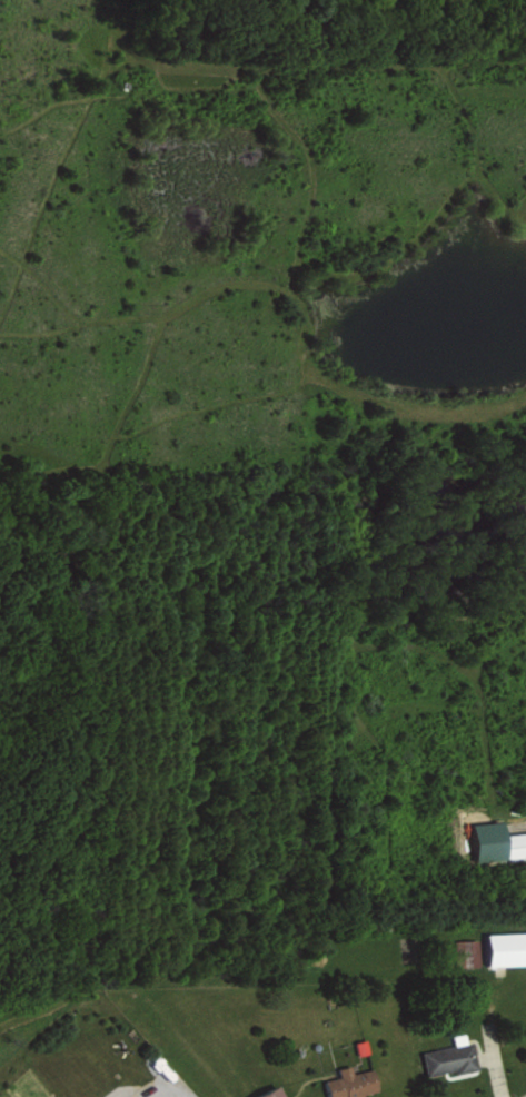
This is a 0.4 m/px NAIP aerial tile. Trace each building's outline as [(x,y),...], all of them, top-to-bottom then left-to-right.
[(497,857),(525,856),(525,832),(496,833),(497,857)] [(477,932),(478,966),(525,965),(525,931),(477,932)] [(474,940),(452,939),(451,966),(474,966),(474,940)] [(348,1041),(351,1054),(363,1052),(360,1039),(348,1041)] [(420,1077),(448,1071),(449,1074),(471,1069),(465,1041),(414,1052),(420,1077)] [(372,1089),(364,1067),(347,1073),(344,1064),(330,1069),(332,1076),(315,1082),(321,1096),(337,1096),(339,1096),(351,1096),(372,1089)] [(268,1085),(243,1096),(274,1096),(268,1085)]
